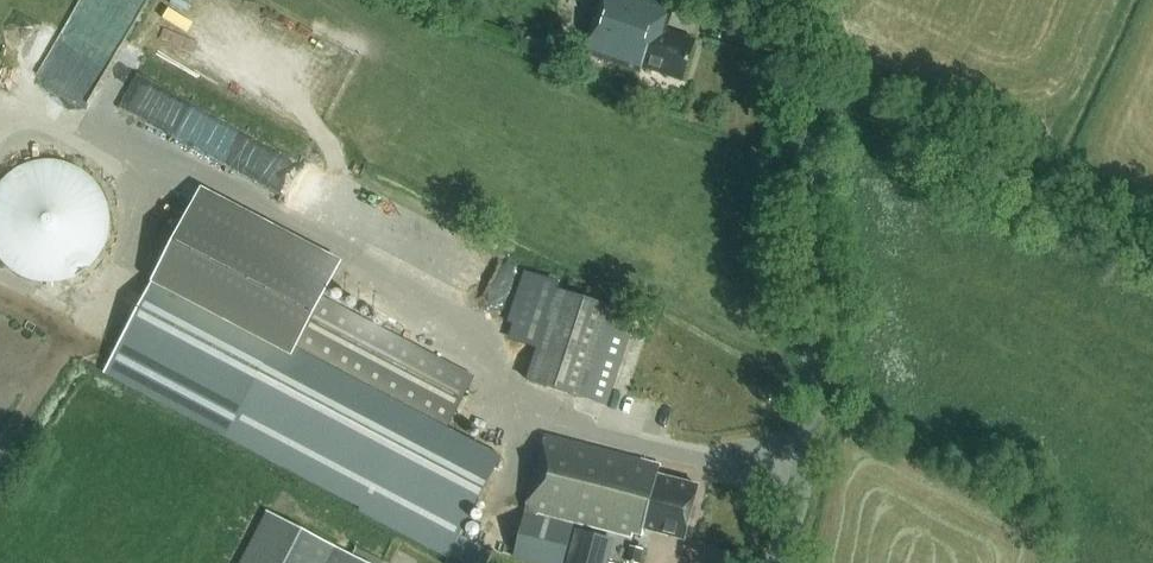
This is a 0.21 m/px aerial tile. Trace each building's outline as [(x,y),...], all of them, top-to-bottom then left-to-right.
[(585,43),(582,52),(640,70),(641,68),(682,81),(695,40),(666,31),(674,4),(663,0),(599,0),(585,43)] [(124,111),(262,175),(279,140),(141,76),(124,111)] [(4,269),(9,273),(14,277),(20,280),(27,282),(33,284),(40,285),(46,286),(53,285),(60,284),(66,282),(72,280),(78,276),(84,273),(89,268),(93,263),(97,258),(101,252),(103,246),(105,240),(107,233),(108,227),(107,220),(107,213),(105,207),(103,200),(100,194),(97,189),(93,183),(88,179),(83,174),(77,171),(71,168),(65,165),(59,163),(52,162),(45,162),(39,162),(32,164),(26,165),(19,168),(13,171),(8,175),(3,179),(0,182),(0,265),(4,269)] [(202,192),(107,371),(228,435),(364,505),(362,509),(465,562),(487,562),(492,553),(460,537),(501,458),(468,440),(475,423),(455,414),(475,376),(322,296),(338,264),(202,192)] [(607,407),(631,335),(638,315),(614,307),(560,288),(529,380),(583,399),(607,407)] [(573,524),(631,539),(633,533),(641,535),(642,529),(683,540),(697,487),(657,477),(659,464),(547,435),(514,558),(532,562),(563,562),(573,524)] [(330,545),(272,515),(247,562),(365,562),(330,545)] [(643,550),(630,547),(626,562),(640,562),(643,550)]
